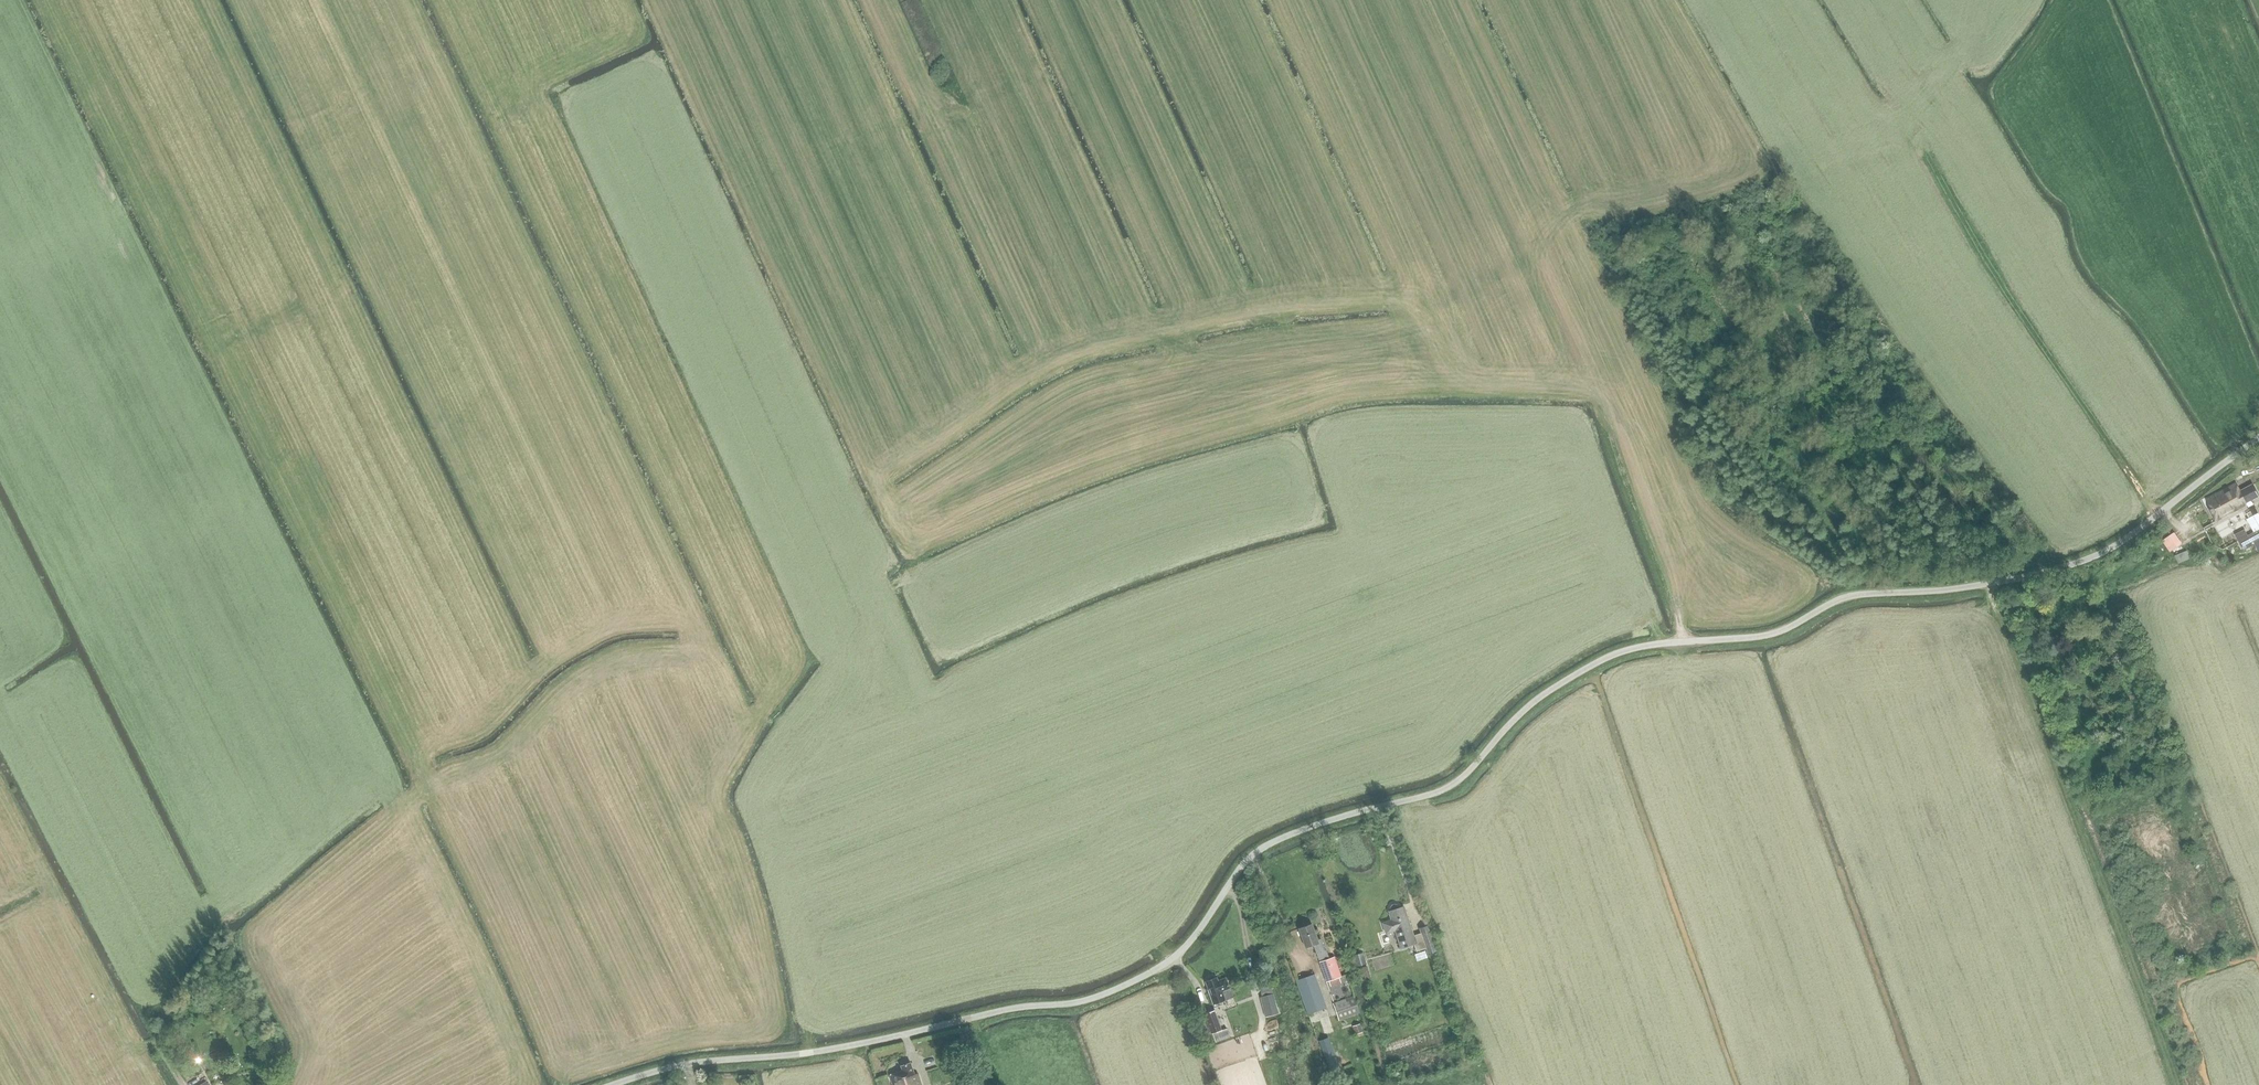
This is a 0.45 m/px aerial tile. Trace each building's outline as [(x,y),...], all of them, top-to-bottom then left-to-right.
[(2235,483),(2206,500),(2210,507),(2208,508),(2215,522),(2239,508),(2240,509),(2247,505),(2248,507),(2253,504),(2251,500),(2258,496),(2252,484),(2239,491),(2235,483)] [(2253,546),(2252,543),(2248,535),(2245,529),(2234,535),(2243,551),(2253,546)] [(2248,535),(2252,543),(2258,539),(2258,529),(2248,535)] [(2182,544),(2175,532),(2163,541),(2170,552),(2182,544)] [(1394,904),(1391,905),(1390,906),(1389,908),(1390,911),(1388,911),(1391,920),(1382,923),(1385,933),(1395,930),(1400,948),(1413,944),(1416,951),(1426,948),(1428,954),(1436,951),(1427,925),(1419,928),(1421,933),(1413,935),(1406,915),(1403,916),(1400,907),(1399,908),(1398,906),(1396,904),(1394,904)] [(1328,956),(1326,950),(1325,950),(1321,939),(1317,940),(1311,924),(1298,929),(1305,947),(1313,945),(1316,954),(1318,960),(1328,956)] [(1363,952),(1352,956),(1355,967),(1366,964),(1363,952)] [(1319,962),(1326,982),(1341,976),(1334,957),(1319,962)] [(1381,958),(1371,959),(1372,969),(1388,968),(1388,963),(1382,963),(1381,958)] [(1359,967),(1362,979),(1373,976),(1369,964),(1359,967)] [(1296,980),(1307,1014),(1326,1008),(1314,974),(1296,980)] [(1208,977),(1207,979),(1207,981),(1205,982),(1208,989),(1207,990),(1212,1005),(1213,1005),(1214,1007),(1217,1006),(1216,1003),(1234,997),(1230,988),(1229,988),(1226,980),(1223,979),(1217,981),(1216,978),(1214,978),(1214,976),(1212,976),(1208,977)] [(1263,996),(1268,1015),(1279,1013),(1274,993),(1263,996)] [(1332,1004),(1339,1021),(1360,1013),(1354,996),(1332,1004)] [(1212,1034),(1222,1030),(1214,1010),(1204,1013),(1211,1034),(1212,1034)] [(1355,1034),(1362,1032),(1360,1023),(1352,1026),(1355,1034)] [(1226,1028),(1222,1030),(1212,1034),(1215,1042),(1229,1037),(1226,1028)] [(1325,1054),(1335,1052),(1333,1039),(1323,1041),(1325,1054)] [(917,1074),(914,1075),(910,1063),(901,1066),(902,1071),(889,1075),(892,1084),(921,1084),(917,1074)] [(194,1066),(189,1069),(194,1076),(199,1074),(194,1066)]
